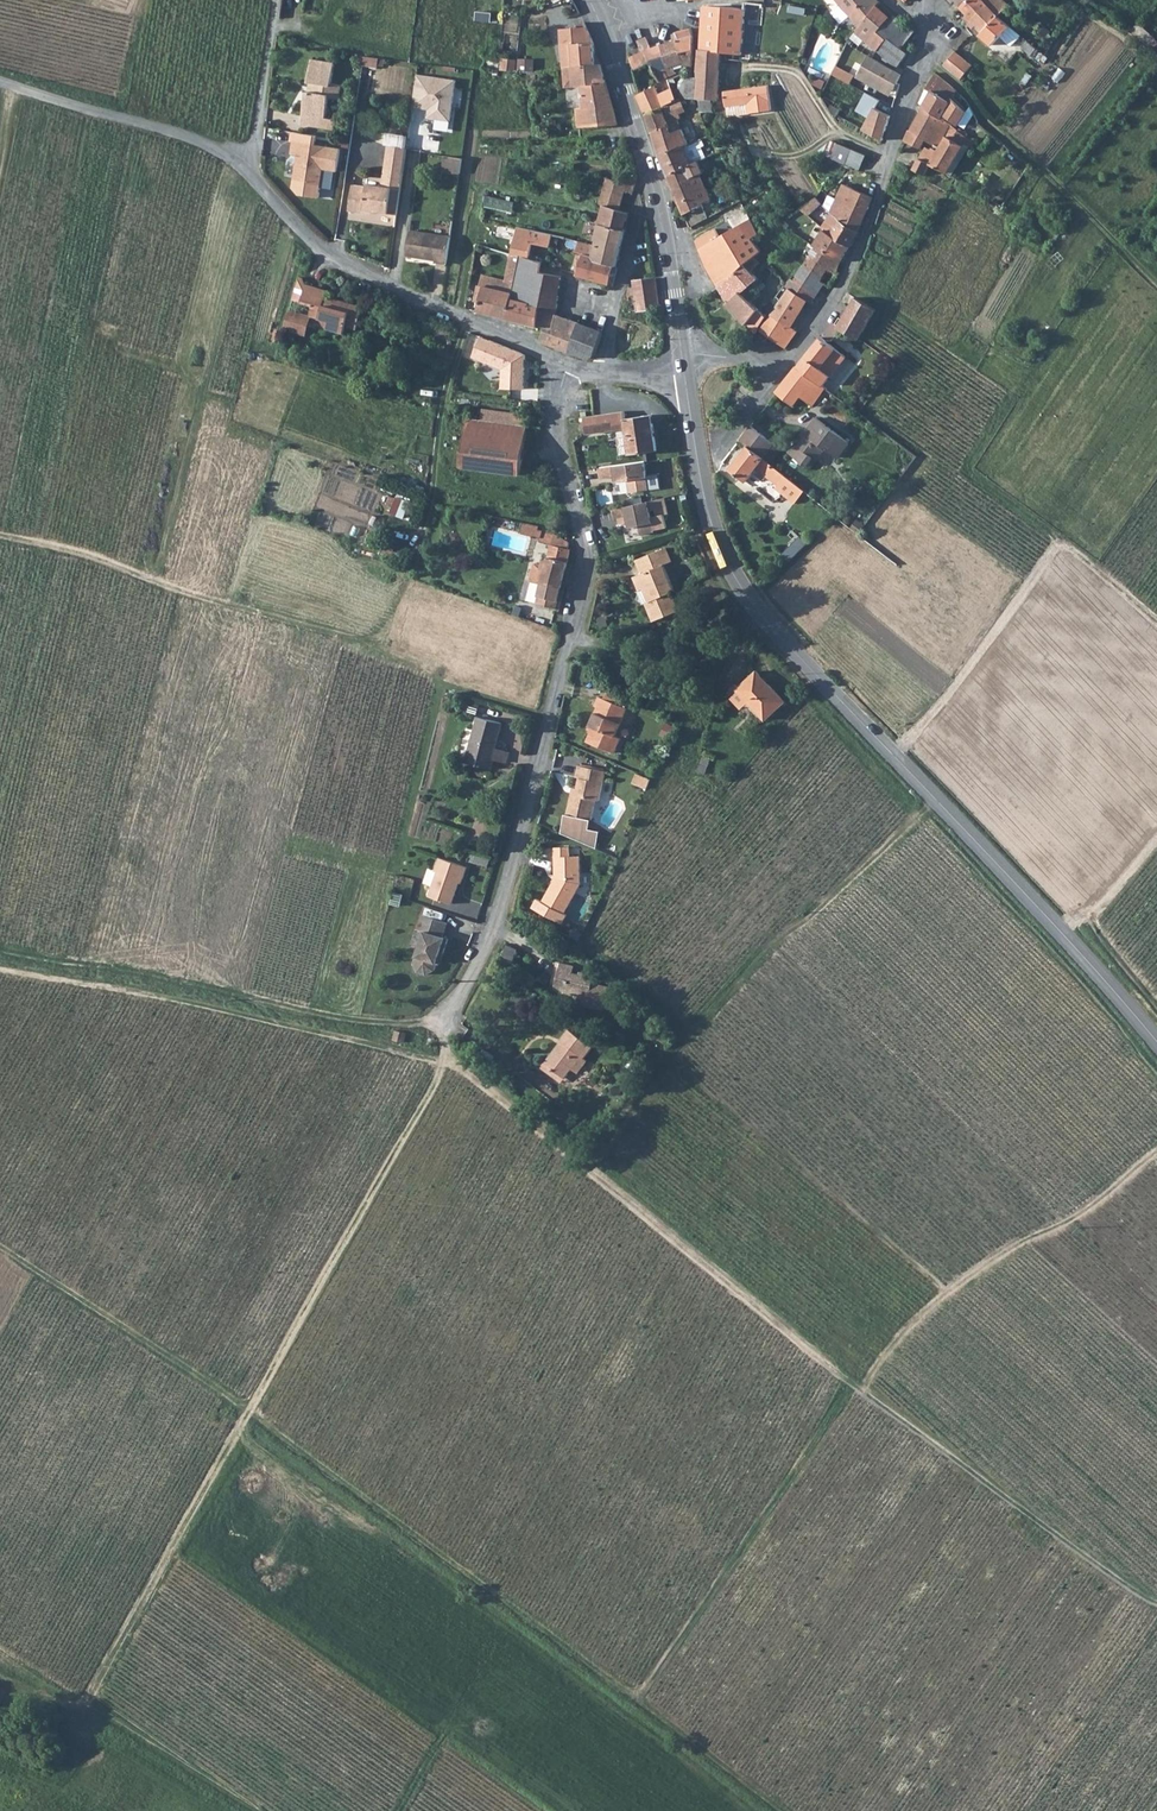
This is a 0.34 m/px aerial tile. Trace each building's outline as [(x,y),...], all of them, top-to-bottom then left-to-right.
[(841,5),(855,19),(854,20),(860,28),(868,19),(880,8),(883,5),(878,0),(873,0),(869,4),(866,2),(867,0),(847,0),(841,5)] [(954,4),(958,1),(965,10),(975,0),(950,0),(954,4)] [(1003,18),(1013,7),(1005,0),(993,0),(991,2),(989,0),(975,0),(965,10),(971,17),(968,19),(970,21),(966,25),(967,27),(990,7),(1003,18)] [(747,11),(741,10),(732,9),(731,30),(747,32),(763,35),(767,5),(748,3),(747,11)] [(732,8),(706,6),(702,51),(725,54),(725,53),(730,53),(743,56),(747,32),(731,30),(732,9),(732,8)] [(1014,28),(1003,18),(990,7),(967,27),(970,30),(974,26),(976,28),(979,25),(983,28),(987,33),(984,37),(996,47),(1014,28)] [(868,19),(889,39),(877,51),(890,63),(899,67),(909,56),(904,50),(916,32),(897,17),(894,21),(891,18),(880,8),(868,19)] [(1010,17),(1016,22),(1022,16),(1016,10),(1010,17)] [(860,28),(857,31),(877,51),(889,39),(868,19),(860,28)] [(574,53),(575,64),(597,63),(596,44),(586,22),(570,28),(575,41),(566,41),(566,51),(574,53)] [(1133,34),(1152,47),(1156,41),(1156,40),(1141,25),(1133,34)] [(673,50),(681,50),(695,51),(696,43),(695,36),(692,30),(681,33),(672,36),(674,41),(671,42),(673,50)] [(677,68),(680,67),(681,50),(673,50),(671,42),(654,48),(648,37),(641,40),(645,50),(647,52),(657,73),(676,65),(677,68)] [(1045,53),(1031,41),(1025,49),(1035,58),(1038,55),(1041,57),(1045,53)] [(662,84),(657,73),(647,52),(645,50),(633,57),(637,68),(628,73),(639,95),(661,85),(662,84)] [(680,67),(685,66),(694,64),(695,51),(681,50),(680,67)] [(700,71),(723,73),(725,54),(702,51),(700,71)] [(946,68),(963,82),(975,67),(958,54),(946,68)] [(870,56),(855,76),(893,95),(899,84),(902,73),(870,56)] [(367,58),(366,65),(379,67),(380,59),(367,58)] [(504,58),(503,70),(519,71),(520,59),(504,58)] [(310,105),(331,109),(333,100),(339,101),(341,87),(335,86),(338,65),(318,61),(314,85),(316,85),(314,94),(312,93),(310,105)] [(606,63),(597,63),(575,64),(575,71),(565,71),(566,86),(584,86),(586,109),(579,110),(581,128),(614,125),(611,105),(606,63)] [(694,72),(694,64),(685,66),(686,72),(694,72)] [(662,84),(678,74),(677,68),(676,65),(657,73),(662,84)] [(832,74),(851,84),(855,76),(838,65),(832,74)] [(700,71),(700,77),(706,78),(705,99),(704,112),(715,112),(716,100),(721,100),(721,91),(726,92),(726,79),(723,78),(723,73),(700,71)] [(428,108),(428,119),(453,120),(457,78),(419,72),(414,107),(428,108)] [(925,109),(946,122),(957,104),(955,102),(955,101),(954,100),(942,92),(946,82),(938,76),(937,76),(927,92),(932,96),(925,109)] [(679,91),(685,89),(680,77),(675,79),(675,82),(679,91)] [(689,99),(705,99),(706,78),(700,77),(693,77),(690,77),(690,79),(688,79),(689,99)] [(666,97),(661,85),(639,95),(647,113),(650,112),(656,133),(676,126),(684,123),(683,119),(689,117),(687,114),(694,110),(689,99),(684,100),(679,91),(675,82),(670,85),(674,93),(666,97)] [(942,92),(954,100),(960,92),(946,82),(942,92)] [(754,104),(749,105),(751,116),(772,114),(769,88),(752,89),(754,104)] [(752,89),(744,90),(727,92),(728,107),(729,107),(749,105),(754,104),(752,89)] [(946,122),(953,124),(955,120),(959,124),(960,123),(968,114),(957,104),(946,122)] [(329,120),(331,109),(310,105),(306,127),(334,131),(335,121),(329,120)] [(749,105),(729,107),(730,118),(751,116),(749,105)] [(864,130),(884,139),(892,116),(876,106),(864,130)] [(968,114),(960,123),(965,128),(976,116),(973,108),(968,114)] [(953,124),(946,122),(925,109),(912,132),(926,139),(933,142),(940,145),(953,124)] [(971,147),(975,142),(968,136),(953,124),(940,145),(933,142),(930,147),(932,148),(930,154),(927,152),(923,160),(933,165),(950,174),(965,144),(971,147)] [(656,133),(663,156),(693,145),(687,130),(678,133),(676,126),(656,133)] [(922,148),(926,139),(912,132),(910,131),(906,141),(922,148)] [(388,144),(403,146),(404,136),(389,134),(388,144)] [(663,156),(670,177),(700,163),(696,152),(709,147),(708,144),(710,143),(709,139),(693,145),(663,156)] [(322,187),(325,171),(330,172),(335,150),(295,143),(293,155),(303,157),(302,165),(298,167),(295,182),(322,187)] [(835,161),(863,168),(867,157),(859,154),(858,152),(840,145),(835,161)] [(408,148),(393,146),(386,187),(396,189),(395,192),(400,194),(408,148)] [(404,194),(411,149),(408,148),(400,194),(404,194)] [(335,150),(330,172),(339,174),(343,151),(335,150)] [(878,160),(878,157),(858,152),(859,154),(867,157),(878,160)] [(466,158),(449,155),(447,170),(464,173),(466,158)] [(921,160),(916,170),(928,176),(933,165),(923,160),(921,160)] [(670,177),(675,187),(702,176),(704,175),(700,163),(670,177)] [(599,204),(604,205),(621,210),(625,192),(634,193),(637,180),(629,177),(628,184),(603,176),(601,183),(604,184),(599,204)] [(675,187),(692,228),(709,221),(703,207),(713,202),(706,184),(702,176),(675,187)] [(356,188),(356,189),(353,212),(368,214),(369,211),(397,216),(400,194),(395,192),(396,189),(386,187),(370,185),(370,188),(358,186),(358,188),(357,188),(356,188)] [(831,212),(834,214),(858,233),(874,200),(866,196),(846,186),(838,201),(829,197),(824,207),(831,212)] [(484,206),(514,211),(516,201),(486,196),(484,206)] [(831,212),(824,207),(816,201),(813,202),(828,215),(831,212)] [(604,205),(600,222),(627,228),(630,214),(621,210),(604,205)] [(834,214),(824,230),(851,247),(858,233),(834,214)] [(591,236),(589,243),(594,245),(592,260),(617,266),(627,228),(600,222),(596,237),(591,236)] [(841,263),(851,247),(824,230),(815,247),(816,248),(841,263)] [(414,238),(411,255),(435,259),(439,235),(421,232),(420,239),(414,238)] [(719,285),(753,262),(745,254),(738,245),(732,233),(701,251),(705,259),(711,272),(719,285)] [(439,235),(435,259),(440,260),(439,263),(450,264),(455,238),(439,235)] [(572,275),(576,275),(584,242),(561,237),(536,235),(532,256),(560,261),(559,270),(572,275)] [(589,243),(584,242),(576,275),(613,285),(617,266),(592,260),(594,245),(589,243)] [(843,264),(841,263),(816,248),(806,266),(823,277),(829,268),(838,272),(843,264)] [(531,263),(544,266),(559,270),(560,261),(532,256),(531,263)] [(758,258),(753,262),(719,285),(730,304),(744,291),(745,292),(759,279),(754,273),(763,265),(758,258)] [(564,279),(563,278),(544,276),(544,266),(531,263),(526,262),(523,275),(521,282),(519,290),(518,292),(517,296),(550,310),(550,308),(561,311),(563,284),(564,279)] [(820,282),(823,277),(806,266),(796,282),(814,293),(820,282)] [(823,277),(820,282),(831,288),(840,273),(838,272),(829,268),(823,277)] [(481,285),(514,291),(514,288),(519,290),(521,282),(483,274),(481,285)] [(314,302),(332,309),(338,292),(328,289),(329,284),(309,278),(304,296),(315,299),(314,302)] [(636,296),(638,312),(660,309),(656,278),(633,282),(629,296),(636,296)] [(759,279),(745,292),(761,309),(766,303),(760,297),(767,287),(759,279)] [(814,293),(796,282),(791,289),(817,304),(818,303),(814,301),(817,295),(814,293)] [(498,316),(510,319),(511,318),(517,296),(518,292),(514,291),(481,285),(478,298),(484,300),(481,311),(498,316)] [(813,310),(817,304),(791,289),(783,302),(781,306),(775,316),(792,327),(805,306),(813,310)] [(761,309),(745,292),(744,291),(730,304),(728,305),(747,325),(749,324),(754,328),(749,334),(754,338),(769,319),(761,309)] [(338,292),(332,309),(359,321),(365,300),(338,292)] [(544,328),(544,327),(550,310),(517,296),(511,318),(544,328)] [(839,327),(847,332),(862,342),(863,340),(876,318),(880,311),(856,298),(839,327)] [(329,318),(332,309),(314,302),(312,309),(325,312),(329,318)] [(561,311),(550,308),(550,310),(544,327),(550,329),(556,331),(560,317),(561,311)] [(348,319),(359,321),(332,309),(329,318),(331,321),(347,326),(348,319)] [(886,324),(889,316),(880,311),(876,318),(886,324)] [(799,332),(792,327),(775,316),(764,333),(775,341),(785,347),(789,349),(799,332)] [(556,332),(579,340),(584,327),(560,317),(556,331),(556,332)] [(816,404),(829,387),(831,384),(850,360),(859,348),(844,336),(847,332),(839,327),(835,324),(827,334),(832,339),(829,342),(823,338),(781,391),(798,405),(806,396),(816,404)] [(584,327),(579,340),(575,355),(596,363),(606,335),(584,327)] [(545,342),(575,355),(579,340),(556,332),(556,331),(550,329),(545,342)] [(480,335),(473,357),(501,369),(500,389),(526,387),(525,353),(480,335)] [(496,423),(497,412),(487,410),(485,421),(496,423)] [(527,416),(497,412),(496,423),(526,426),(527,416)] [(652,418),(629,421),(628,413),(626,413),(595,418),(588,419),(590,435),(629,430),(633,457),(658,453),(652,418)] [(839,458),(851,441),(820,418),(799,445),(798,444),(791,453),(809,466),(815,458),(818,460),(827,449),(839,458)] [(471,420),(470,428),(529,436),(530,427),(526,426),(496,423),(485,421),(471,420)] [(753,426),(742,440),(750,446),(769,462),(781,447),(753,426)] [(469,438),(528,447),(529,436),(470,428),(469,438)] [(528,447),(469,438),(467,456),(525,466),(528,447)] [(730,465),(748,448),(744,442),(725,460),(730,465)] [(776,486),(786,494),(798,504),(807,492),(771,463),(769,462),(750,446),(733,468),(749,481),(759,469),(779,484),(776,486)] [(769,462),(771,463),(783,449),(781,447),(769,462)] [(525,466),(467,456),(465,468),(524,475),(525,466)] [(651,491),(644,462),(598,469),(600,481),(614,479),(615,486),(627,485),(629,494),(651,491)] [(392,513),(407,518),(413,500),(398,495),(392,513)] [(652,502),(655,516),(662,515),(659,500),(652,502)] [(653,527),(648,503),(623,508),(628,531),(653,527)] [(526,525),(541,530),(542,525),(527,522),(526,525)] [(524,533),(539,537),(541,530),(526,525),(524,533)] [(543,544),(547,545),(549,538),(552,538),(553,535),(546,532),(543,544)] [(552,538),(549,538),(547,545),(554,547),(550,563),(546,562),(545,569),(549,570),(545,586),(540,604),(558,609),(574,548),(571,548),(572,541),(571,540),(557,536),(553,535),(552,538)] [(800,536),(784,555),(791,561),(807,542),(800,536)] [(645,576),(641,578),(642,580),(669,572),(666,567),(672,564),(666,550),(639,562),(645,576)] [(532,582),(545,586),(549,570),(545,569),(537,567),(532,582)] [(642,580),(653,603),(649,605),(658,625),(684,613),(676,595),(679,594),(669,572),(642,580)] [(767,723),(787,703),(758,673),(738,692),(767,723)] [(602,694),(599,705),(601,706),(592,728),(596,729),(598,730),(594,741),(619,751),(625,736),(620,733),(631,706),(602,694)] [(492,769),(495,758),(504,723),(480,717),(468,762),(492,769)] [(511,752),(498,748),(495,758),(497,758),(508,761),(511,752)] [(603,798),(611,769),(585,762),(581,773),(585,774),(581,790),(577,789),(568,813),(594,817),(601,797),(603,798)] [(653,773),(640,768),(636,777),(650,783),(653,773)] [(594,817),(568,813),(561,832),(596,845),(601,831),(591,828),(594,817)] [(555,847),(556,856),(571,855),(570,846),(555,847)] [(537,907),(567,922),(571,913),(569,912),(583,882),(580,854),(571,855),(556,856),(557,877),(546,901),(541,899),(537,907)] [(431,896),(454,904),(463,878),(465,879),(469,867),(441,858),(437,871),(439,872),(431,896)] [(423,973),(432,976),(440,971),(446,953),(449,954),(453,939),(448,938),(453,923),(427,915),(422,930),(429,932),(418,965),(423,973)] [(575,971),(578,965),(563,960),(558,975),(561,976),(560,982),(568,990),(591,996),(588,1003),(606,1008),(612,986),(595,981),(598,974),(589,971),(587,974),(575,971)] [(596,1046),(572,1027),(563,1038),(565,1039),(544,1066),(552,1072),(555,1067),(568,1076),(585,1055),(587,1057),(596,1046)] [(394,1040),(402,1040),(405,1031),(394,1030),(394,1040)] [(568,1076),(555,1067),(552,1072),(564,1081),(568,1076)]
